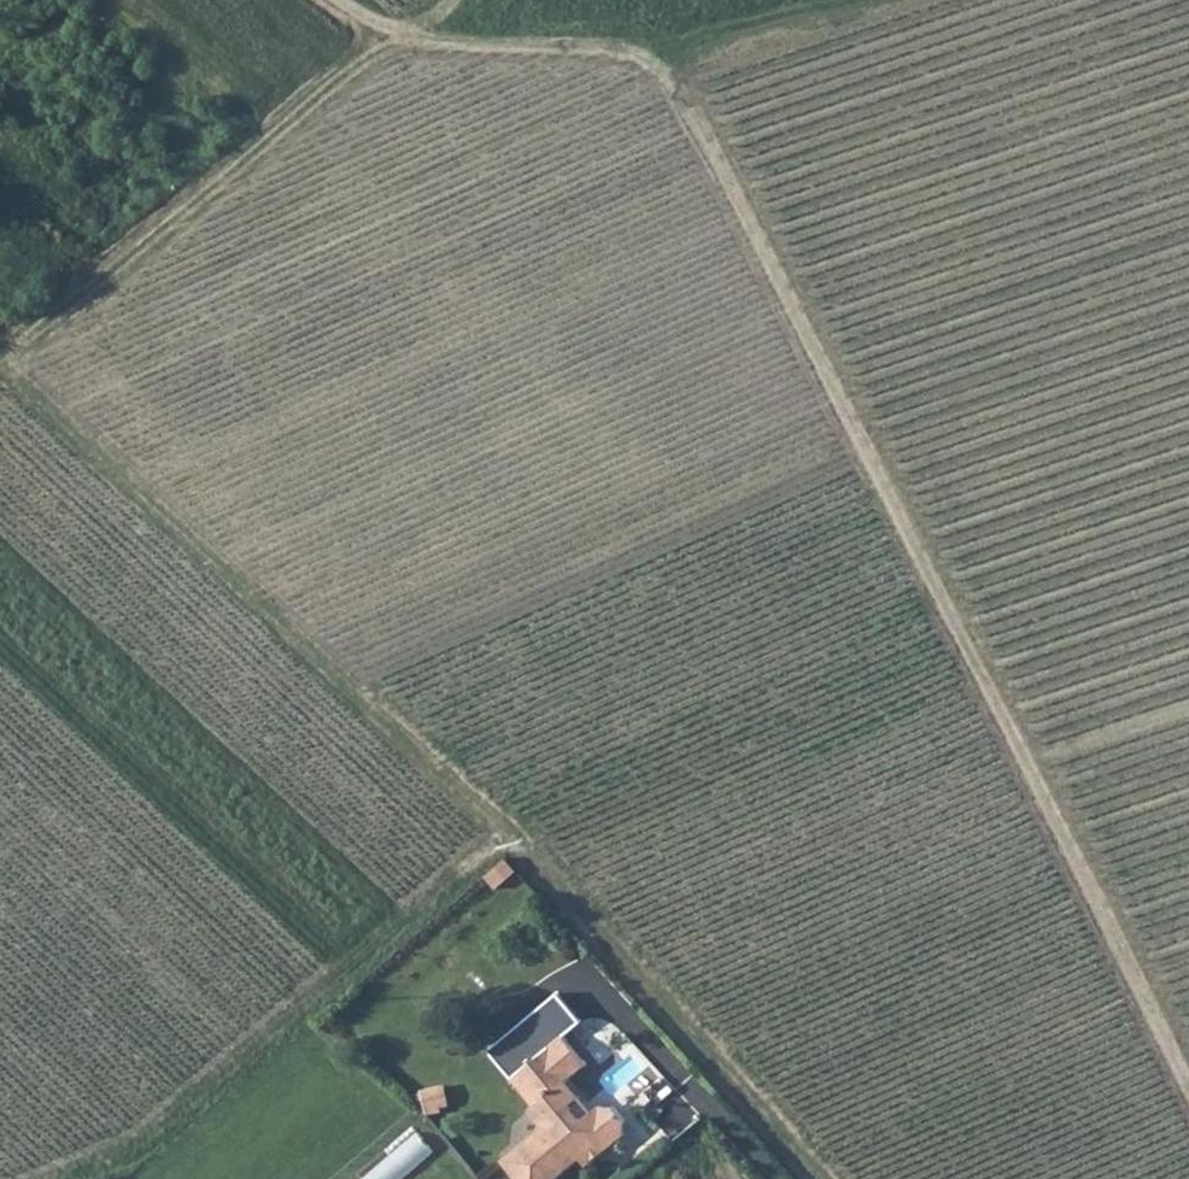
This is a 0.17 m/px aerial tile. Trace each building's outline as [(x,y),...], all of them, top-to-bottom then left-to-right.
[(569,1081),(590,1066),(567,1038),(514,1079),(537,1105),(531,1111),(545,1127),(506,1162),(521,1178),(558,1178),(597,1144),(609,1144),(623,1132),(624,1117),(616,1106),(602,1105),(583,1122),(568,1106),(580,1096),(569,1081)] [(423,1091),(428,1116),(452,1110),(447,1086),(423,1091)] [(438,1151),(423,1132),(371,1174),(375,1178),(403,1178),(438,1151)]
